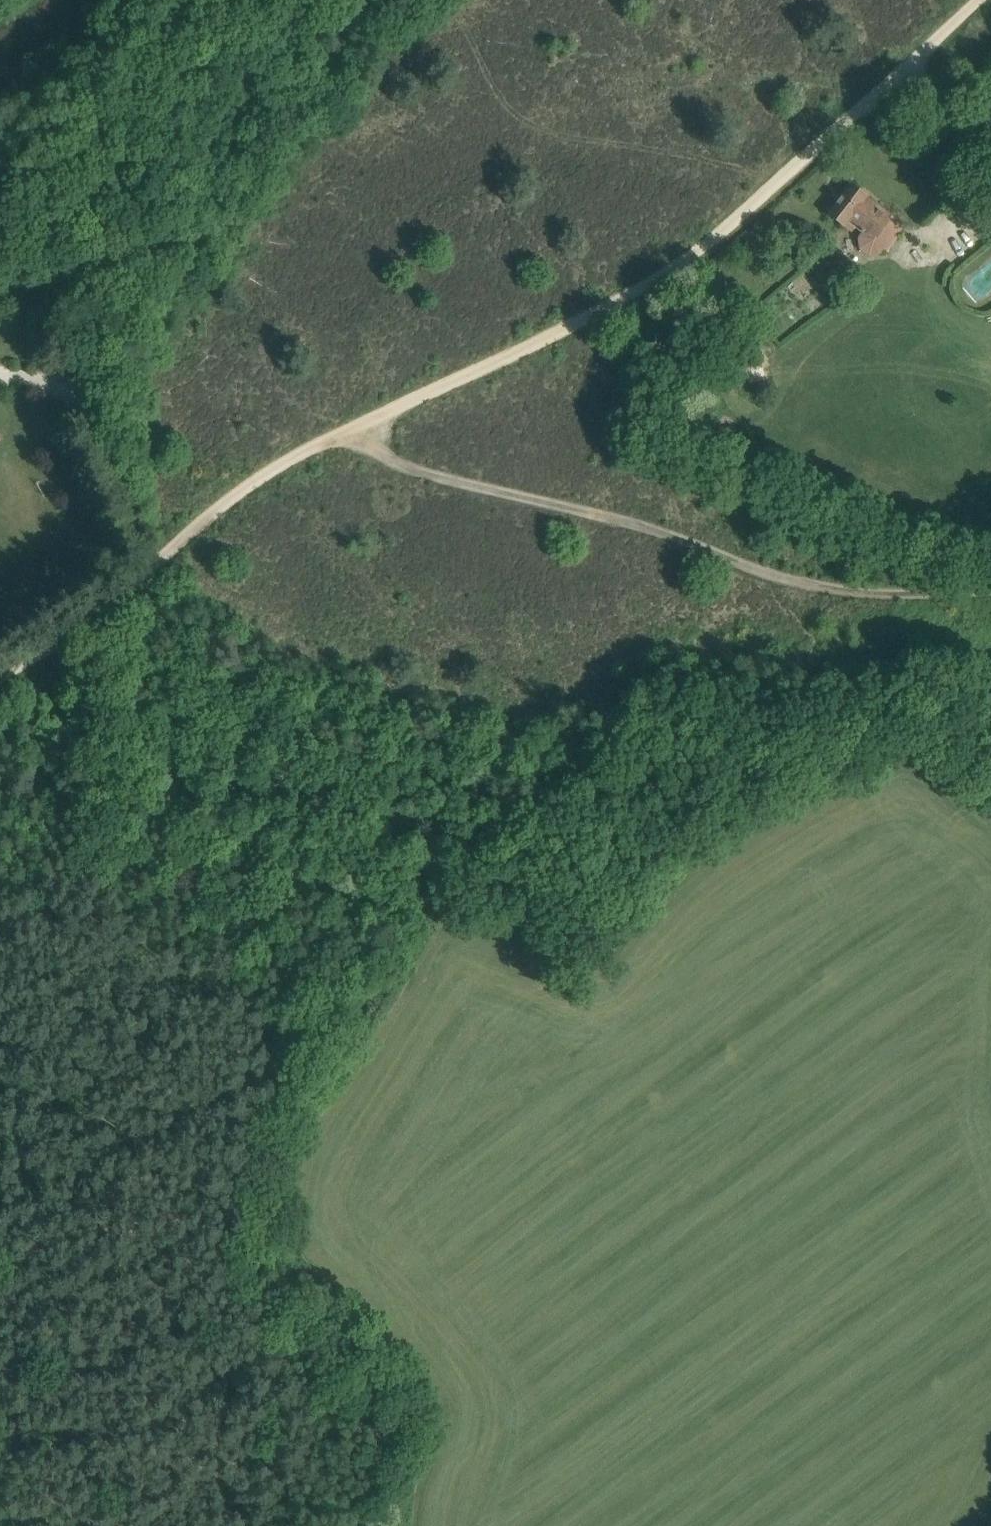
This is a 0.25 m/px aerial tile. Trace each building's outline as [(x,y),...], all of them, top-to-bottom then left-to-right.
[(830,213),(838,219),(846,225),(845,226),(852,231),(856,226),(863,231),(858,237),(860,248),(870,255),(880,254),(885,248),(888,250),(897,238),(907,225),(852,184),(830,213)] [(977,219),(990,232),(990,205),(977,219)]
